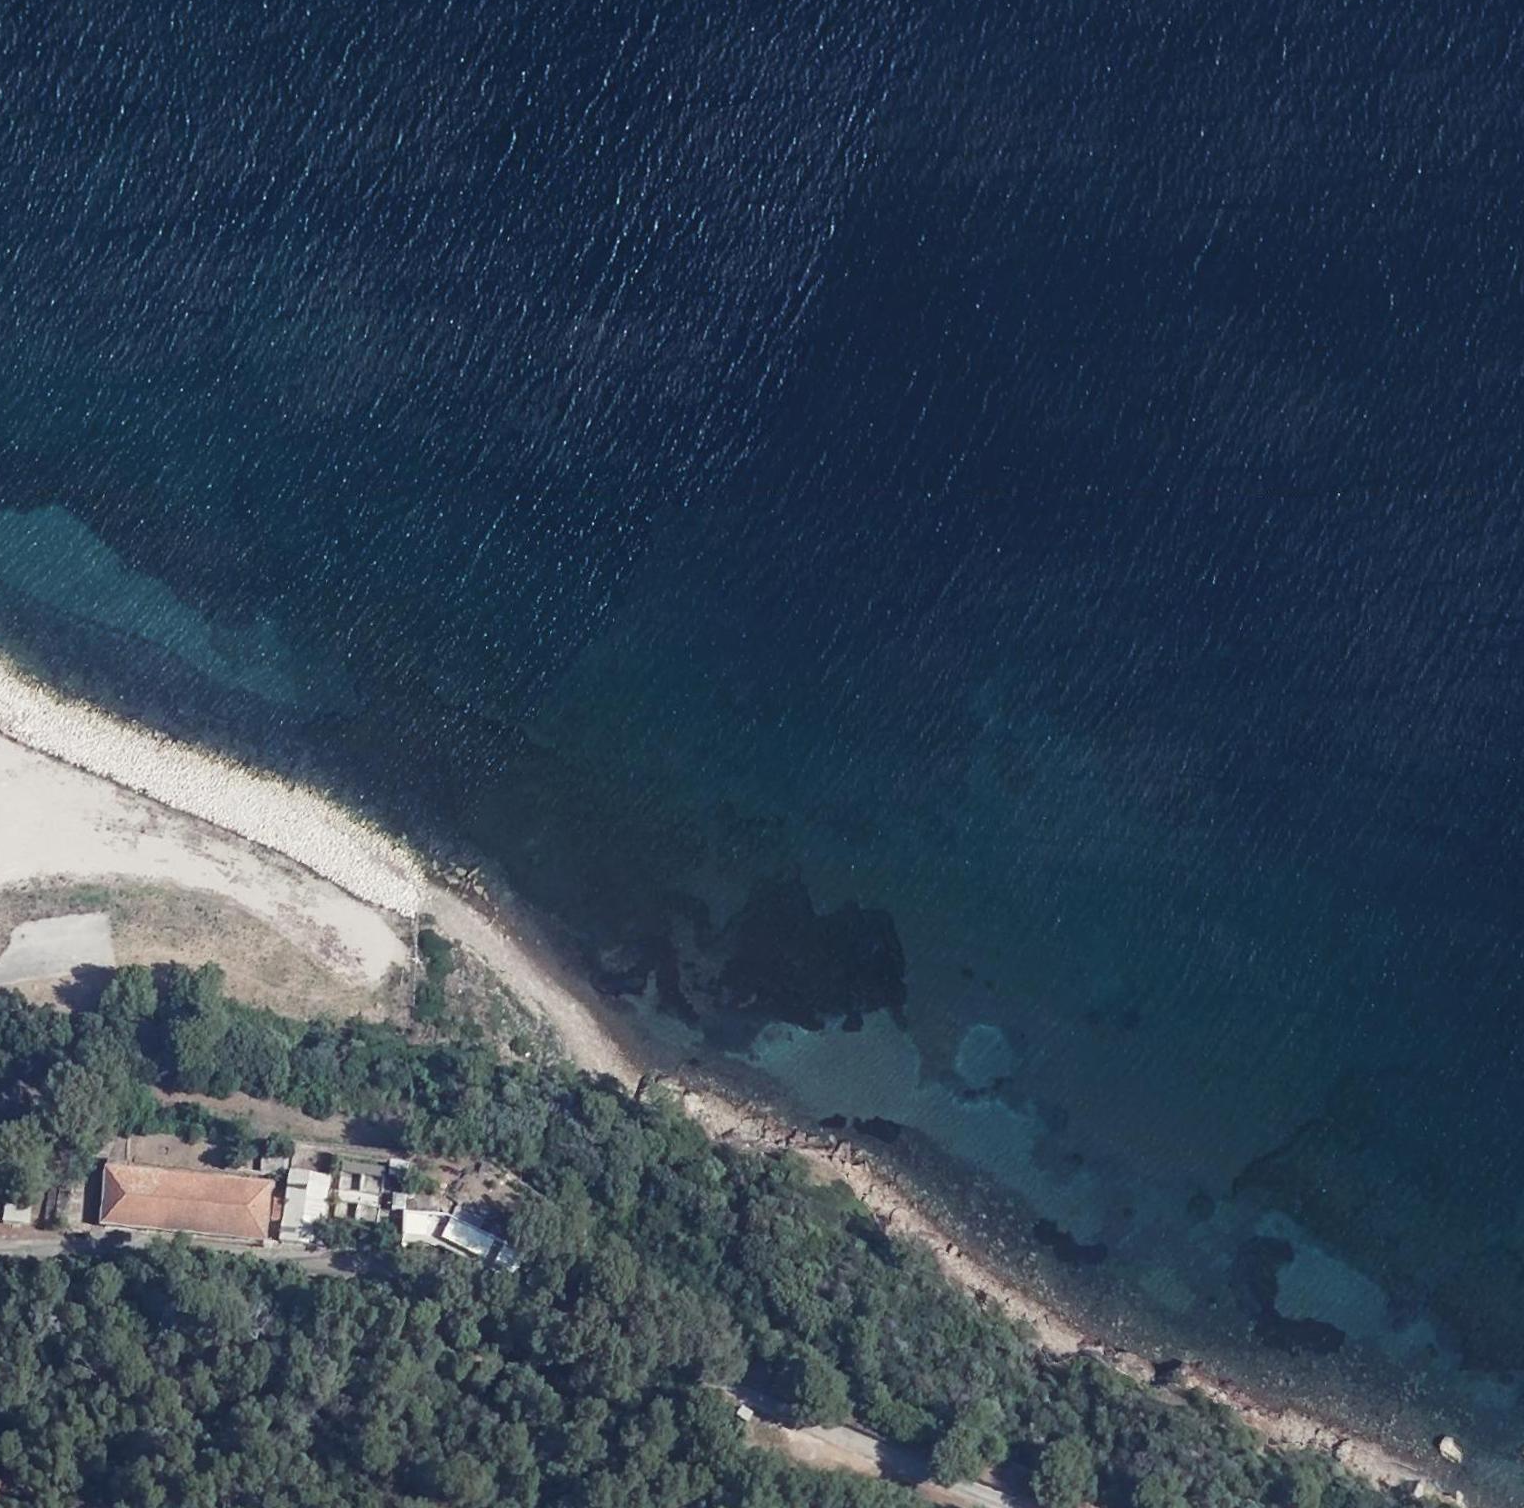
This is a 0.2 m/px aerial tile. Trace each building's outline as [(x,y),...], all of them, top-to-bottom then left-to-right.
[(102,1225),(263,1239),(267,1187),(142,1176),(127,1166),(107,1164),(102,1225)] [(326,1178),(291,1172),(280,1239),(316,1244),(326,1178)] [(5,1221),(29,1224),(30,1209),(6,1206),(5,1221)]
